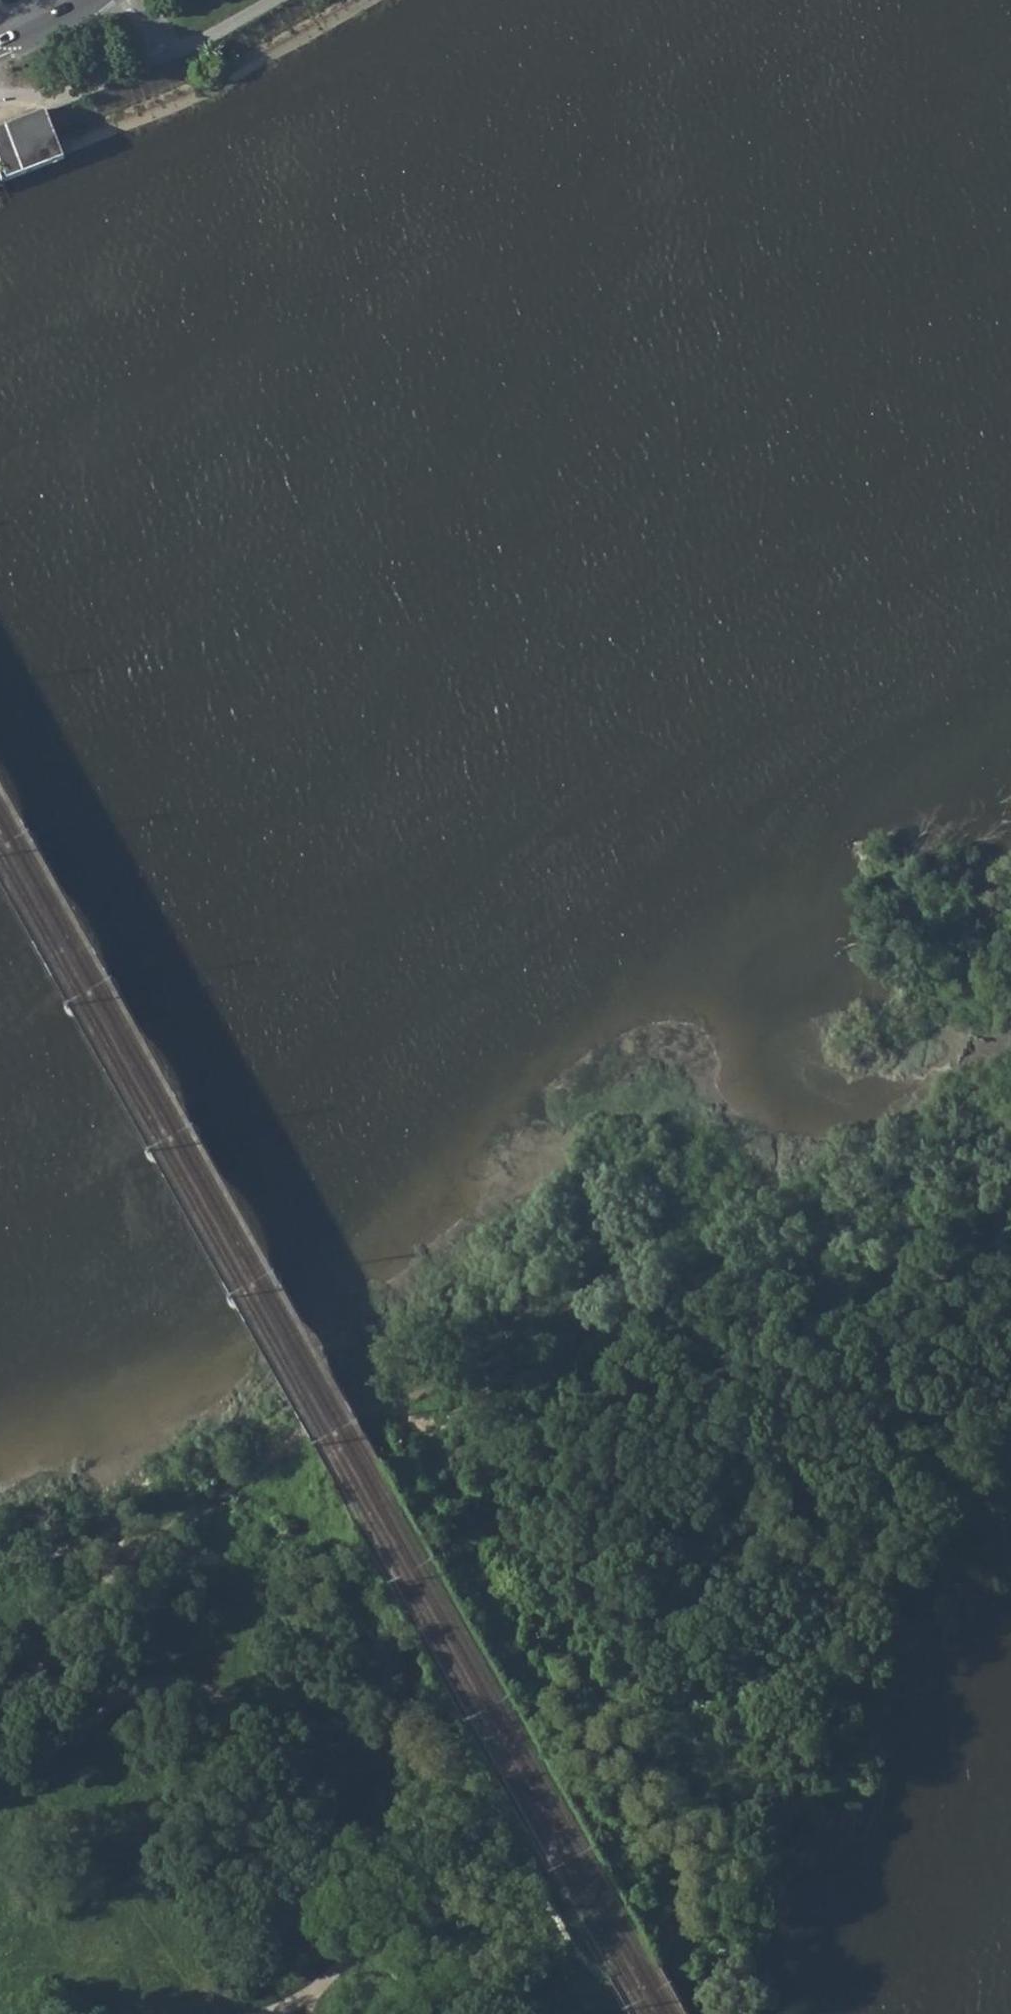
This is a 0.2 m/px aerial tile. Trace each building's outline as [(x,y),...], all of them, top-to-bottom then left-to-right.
[(0,129),(0,156),(9,180),(64,159),(58,142),(46,112),(0,129)]
